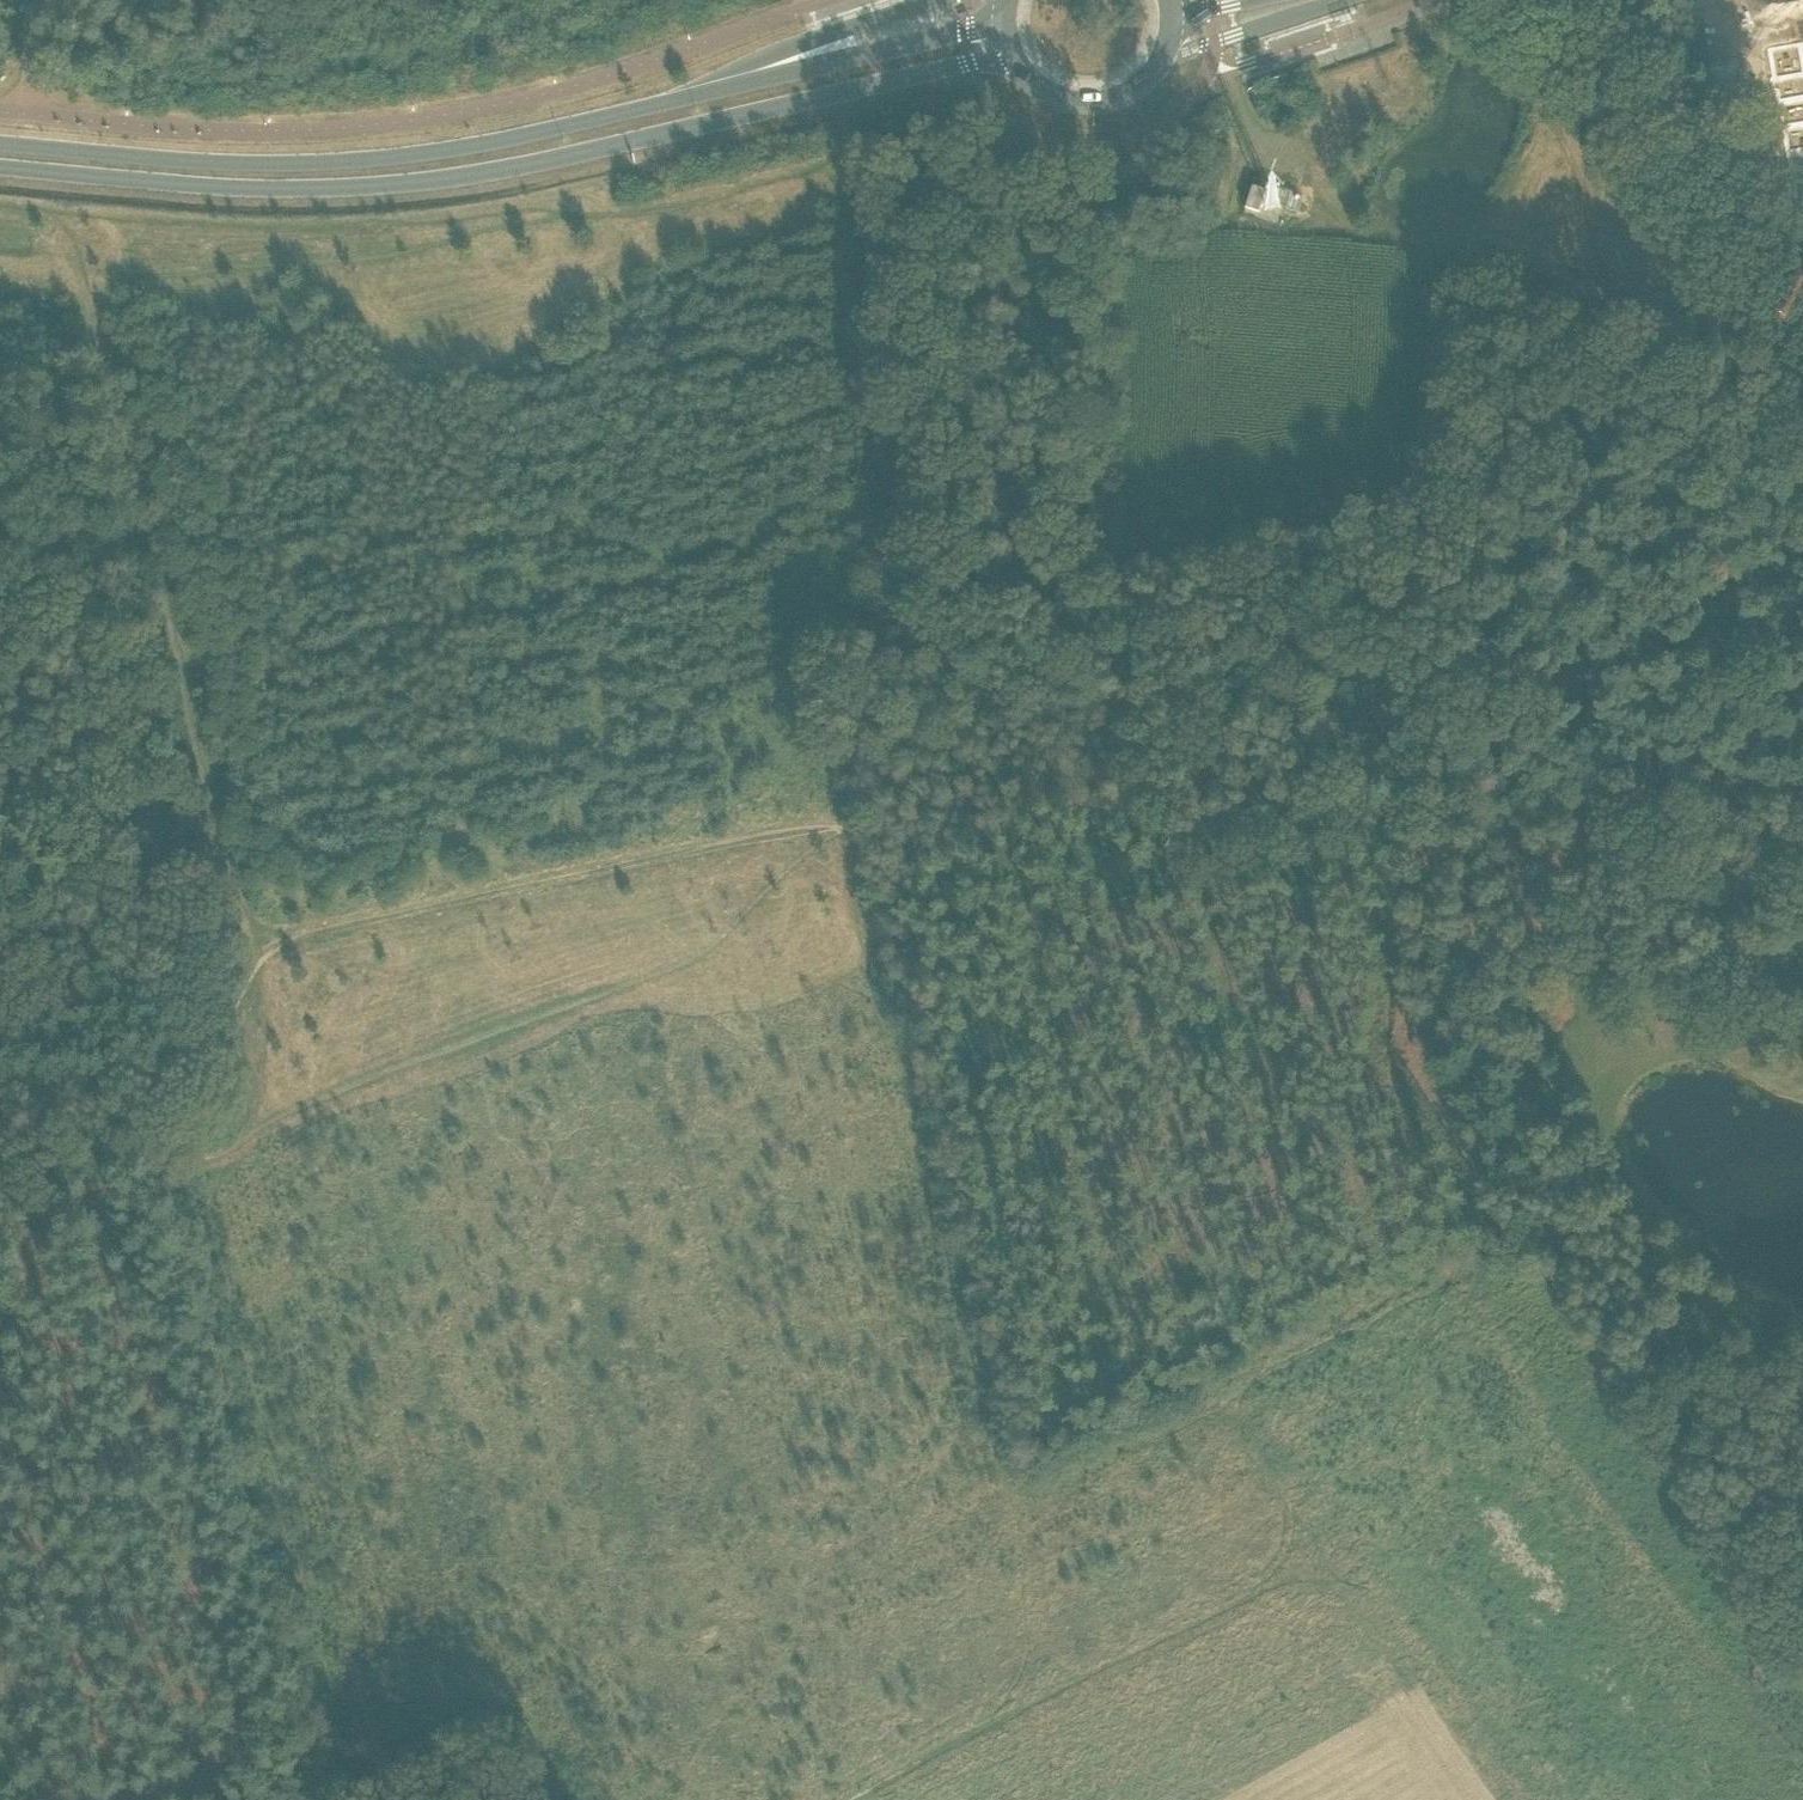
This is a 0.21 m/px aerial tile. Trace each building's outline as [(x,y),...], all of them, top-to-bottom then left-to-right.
[(1773,67),(1775,83),(1778,82),(1799,223),(1802,222),(1802,33),(1771,38),(1775,67),(1773,67)]
